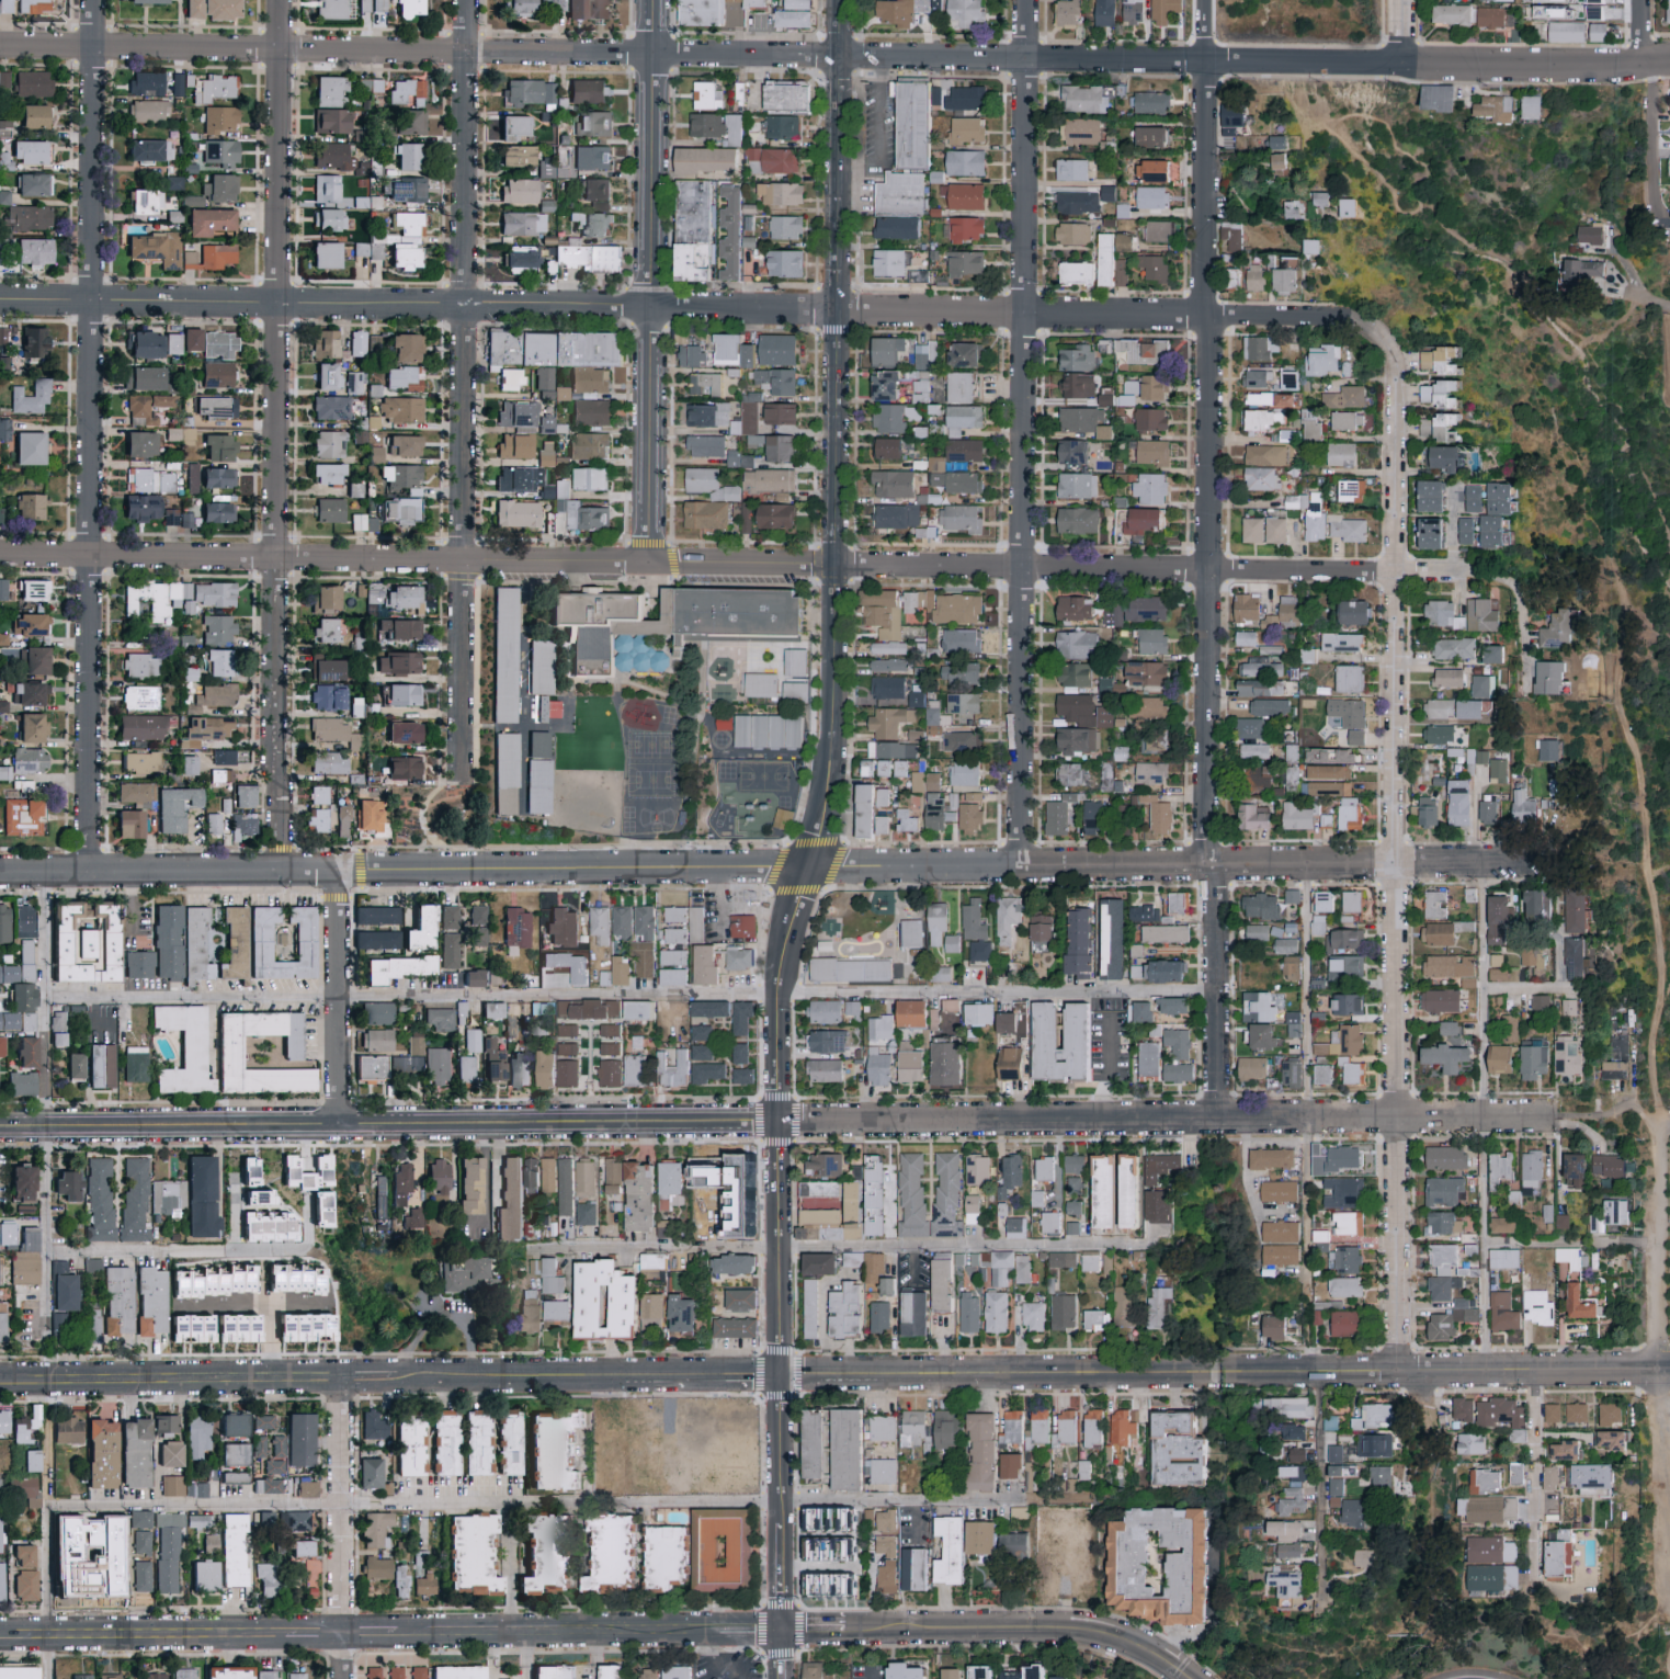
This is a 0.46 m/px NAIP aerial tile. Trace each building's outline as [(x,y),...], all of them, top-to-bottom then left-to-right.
[(12,0),(0,0),(0,13),(12,12),(12,0)] [(20,14),(20,0),(49,0),(49,14),(20,14)] [(188,20),(188,0),(203,0),(203,20),(188,20)] [(207,21),(207,0),(242,0),(242,21),(207,21)] [(318,20),(318,0),(348,0),(348,20),(318,20)] [(370,12),(369,0),(358,0),(359,12),(370,12)] [(372,12),(386,13),(386,0),(373,0),(372,12)] [(398,20),(398,0),(424,0),(424,20),(398,20)] [(505,15),(505,0),(536,0),(536,15),(505,15)] [(543,11),(543,0),(565,0),(565,11),(543,11)] [(569,21),(569,0),(610,0),(610,21),(569,21)] [(679,27),(679,0),(724,0),(724,27),(679,27)] [(745,10),(745,0),(765,0),(765,10),(745,10)] [(784,12),(785,0),(810,0),(810,30),(775,30),(775,12),(784,12)] [(914,9),(929,10),(929,0),(914,0),(914,9)] [(948,30),(948,0),(986,0),(986,21),(973,21),(973,30),(948,30)] [(1058,30),(1058,0),(1080,0),(1080,30),(1058,30)] [(1097,27),(1097,0),(1115,0),(1115,27),(1097,27)] [(1124,25),(1124,0),(1143,0),(1143,25),(1124,25)] [(1152,26),(1152,0),(1181,0),(1181,15),(1171,15),(1171,26),(1152,26)] [(876,1),(917,1),(916,29),(876,27),(876,1)] [(1475,7),(1475,26),(1433,26),(1433,7),(1475,7)] [(1573,19),(1572,8),(1532,10),(1532,21),(1573,19)] [(1586,21),(1601,21),(1601,8),(1586,8),(1586,21)] [(1507,9),(1507,18),(1515,18),(1515,30),(1478,30),(1478,9),(1507,9)] [(1583,24),(1583,44),(1548,44),(1548,24),(1583,24)] [(1605,25),(1605,43),(1590,43),(1590,25),(1605,25)] [(9,71),(0,71),(0,93),(9,93),(9,71)] [(53,98),(16,98),(16,72),(53,72),(53,98)] [(129,97),(129,73),(170,73),(170,97),(129,97)] [(182,73),(172,73),(172,95),(182,96),(182,73)] [(213,104),(194,104),(194,92),(202,92),(202,77),(237,77),(237,99),(213,99),(213,104)] [(317,78),(348,78),(348,107),(317,107),(317,78)] [(389,105),(389,80),(425,80),(425,105),(389,105)] [(382,93),(361,93),(361,81),(382,81),(382,93)] [(503,81),(554,81),(554,105),(503,105),(503,81)] [(570,81),(610,81),(610,104),(570,104),(570,81)] [(931,83),(930,170),(896,170),(897,83),(931,83)] [(722,111),(695,111),(695,84),(722,84),(722,111)] [(1115,85),(1103,85),(1103,98),(1116,97),(1115,85)] [(810,113),(764,113),(764,86),(810,86),(810,113)] [(1454,87),(1454,113),(1423,113),(1423,87),(1454,87)] [(1109,113),(1063,113),(1063,88),(1109,88),(1109,113)] [(979,111),(950,111),(950,90),(979,90),(979,111)] [(1134,94),(1172,94),(1172,114),(1134,114),(1134,94)] [(1475,123),(1475,98),(1513,98),(1513,123),(1475,123)] [(1541,98),(1541,122),(1522,122),(1522,98),(1541,98)] [(129,123),(129,102),(166,102),(166,123),(129,123)] [(23,129),(23,106),(50,106),(50,129),(23,129)] [(1245,128),(1235,128),(1235,138),(1223,138),(1223,106),(1245,106),(1245,128)] [(205,109),(239,109),(239,134),(205,134),(205,109)] [(317,111),(351,111),(351,133),(317,133),(317,111)] [(425,135),(400,135),(400,112),(425,112),(425,135)] [(611,114),(611,137),(576,137),(576,114),(611,114)] [(690,138),(690,115),(742,115),(742,147),(727,147),(727,138),(690,138)] [(530,117),(530,141),(502,141),(502,117),(530,117)] [(766,117),(798,117),(798,139),(766,139),(766,117)] [(499,140),(499,118),(487,118),(487,140),(499,140)] [(948,146),(948,121),(985,121),(985,146),(948,146)] [(1102,146),(1063,146),(1063,121),(1102,121),(1102,146)] [(1168,148),(1137,148),(1137,128),(1168,128),(1168,148)] [(1287,138),(1287,151),(1270,151),(1270,138),(1287,138)] [(129,163),(129,140),(172,140),(172,163),(129,163)] [(48,141),(48,165),(14,165),(14,141),(48,141)] [(239,141),(239,166),(204,166),(204,141),(239,141)] [(354,145),(354,171),(317,171),(317,145),(354,145)] [(419,171),(398,171),(398,145),(419,145),(419,171)] [(536,147),(536,167),(502,167),(502,147),(536,147)] [(576,171),(576,147),(610,147),(610,171),(576,171)] [(675,174),(675,150),(738,150),(738,174),(675,174)] [(798,150),(798,174),(748,174),(748,150),(798,150)] [(986,152),(986,177),(946,177),(946,152),(986,152)] [(1271,170),(1271,156),(1285,156),(1285,170),(1271,170)] [(554,178),(555,159),(539,158),(538,178),(554,178)] [(1057,181),(1057,161),(1088,161),(1088,181),(1057,181)] [(1139,183),(1139,162),(1171,162),(1171,183),(1139,183)] [(19,196),(19,174),(52,174),(52,196),(19,196)] [(875,184),(885,184),(885,174),(896,174),(924,174),(924,218),(875,218),(875,184)] [(238,175),(238,203),(204,203),(204,175),(238,175)] [(315,204),(315,177),(341,177),(341,204),(315,204)] [(182,178),(182,190),(167,190),(167,178),(182,178)] [(425,179),(425,203),(385,203),(385,178),(425,179)] [(502,204),(502,180),(539,180),(539,204),(502,204)] [(610,180),(610,212),(594,212),(594,203),(583,203),(583,180),(610,180)] [(709,283),(677,282),(677,181),(711,182),(709,283)] [(739,282),(718,281),(719,271),(727,271),(727,260),(719,260),(719,239),(722,239),(723,208),(724,208),(724,183),(740,184),(739,282)] [(803,185),(803,205),(758,205),(758,185),(803,185)] [(984,186),(984,211),(948,211),(948,186),(984,186)] [(1114,186),(1100,186),(1101,201),(1114,201),(1114,186)] [(1137,189),(1168,189),(1168,208),(1137,208),(1137,189)] [(162,215),(133,215),(133,191),(162,191),(162,215)] [(1100,215),(1057,215),(1057,194),(1100,194),(1100,215)] [(1329,207),(1313,207),(1313,194),(1329,194),(1329,207)] [(1285,204),(1303,204),(1303,222),(1285,222),(1285,204)] [(52,207),(52,231),(9,231),(9,207),(52,207)] [(213,231),(213,238),(191,238),(191,211),(237,211),(237,231),(213,231)] [(345,231),(315,231),(315,211),(345,211),(345,231)] [(502,236),(502,213),(546,213),(546,236),(502,236)] [(424,237),(402,237),(402,226),(394,226),(394,214),(424,214),(424,237)] [(581,214),(610,214),(610,238),(581,238),(581,214)] [(803,218),(803,240),(770,240),(770,218),(803,218)] [(950,219),(984,219),(984,243),(950,243),(950,219)] [(916,239),(874,239),(874,220),(916,220),(916,239)] [(1172,243),(1146,243),(1146,223),(1172,223),(1172,243)] [(1057,246),(1057,224),(1090,224),(1090,246),(1057,246)] [(1228,241),(1223,241),(1223,225),(1242,225),(1242,254),(1228,254),(1228,241)] [(1578,247),(1578,227),(1603,227),(1603,247),(1578,247)] [(181,235),(181,270),(161,270),(161,259),(129,259),(129,235),(181,235)] [(1100,288),(1100,236),(1114,236),(1114,288),(1100,288)] [(1131,246),(1118,246),(1118,237),(1132,238),(1131,246)] [(19,265),(19,240),(53,240),(53,265),(19,265)] [(1304,254),(1304,240),(1319,240),(1319,254),(1304,254)] [(367,256),(368,243),(354,242),(353,255),(367,256)] [(342,270),(314,270),(314,243),(342,243),(342,270)] [(185,270),(185,254),(200,254),(200,247),(236,246),(237,270),(185,270)] [(422,268),(391,268),(391,246),(422,246),(422,268)] [(557,268),(557,247),(582,248),(581,269),(557,268)] [(622,247),(622,274),(592,274),(592,247),(622,247)] [(541,250),(541,274),(505,274),(505,250),(541,250)] [(904,251),(904,277),(875,277),(875,251),(904,251)] [(804,252),(804,279),(768,279),(768,252),(804,252)] [(950,287),(950,253),(982,253),(982,281),(973,281),(973,287),(950,287)] [(1603,279),(1578,277),(1577,292),(1563,292),(1565,256),(1583,257),(1582,262),(1604,263),(1603,279)] [(1286,268),(1296,268),(1297,258),(1286,257),(1286,268)] [(1169,284),(1148,284),(1148,270),(1138,270),(1138,258),(1169,258),(1169,284)] [(1126,259),(1115,259),(1115,286),(1126,286),(1126,259)] [(1094,263),(1094,287),(1060,287),(1060,263),(1094,263)] [(1248,292),(1248,265),(1265,265),(1265,292),(1248,292)] [(1224,290),(1224,271),(1239,271),(1239,290),(1224,290)] [(1297,271),(1297,296),(1273,296),(1273,271),(1297,271)] [(909,273),(928,273),(928,283),(909,283),(909,273)] [(48,329),(48,359),(24,359),(24,329),(48,329)] [(185,330),(203,330),(203,353),(185,353),(185,330)] [(339,331),(339,359),(314,359),(314,331),(339,331)] [(163,358),(133,358),(133,332),(163,332),(163,358)] [(352,356),(352,332),(366,332),(366,356),(352,356)] [(611,394),(571,394),(572,367),(489,366),(489,332),(623,334),(622,370),(611,368),(611,394)] [(204,360),(204,333),(238,333),(238,360),(204,360)] [(181,355),(167,355),(167,334),(181,334),(181,355)] [(379,335),(368,334),(367,350),(379,350),(379,335)] [(391,363),(391,336),(421,336),(421,363),(391,363)] [(715,367),(715,336),(742,336),(742,347),(754,347),(754,367),(715,367)] [(680,368),(680,337),(707,337),(707,368),(680,368)] [(796,366),(760,366),(760,337),(796,337),(796,366)] [(874,365),(874,339),(902,339),(902,365),(874,365)] [(1245,362),(1245,339),(1276,339),(1276,362),(1245,362)] [(1113,353),(1100,353),(1100,342),(1113,341),(1113,353)] [(1169,341),(1169,365),(1127,365),(1127,353),(1115,353),(1115,341),(1169,341)] [(1282,362),(1298,361),(1297,343),(1281,343),(1282,362)] [(979,344),(979,368),(950,368),(950,344),(979,344)] [(916,371),(916,347),(936,347),(936,371),(916,371)] [(1094,347),(1094,372),(1060,372),(1060,347),(1094,347)] [(1306,377),(1306,355),(1317,355),(1317,347),(1339,347),(1339,377),(1306,377)] [(1457,349),(1457,375),(1421,375),(1421,349),(1457,349)] [(201,388),(201,364),(234,364),(234,388),(201,388)] [(318,390),(318,364),(342,364),(342,390),(318,390)] [(166,368),(166,390),(126,390),(126,368),(166,368)] [(388,392),(388,368),(423,368),(423,392),(388,392)] [(554,370),(554,390),(538,390),(538,370),(554,370)] [(499,392),(499,371),(525,371),(525,392),(499,392)] [(1297,390),(1297,371),(1279,371),(1279,390),(1297,390)] [(348,390),(348,372),(363,372),(363,390),(348,390)] [(795,397),(771,397),(771,386),(754,386),(754,372),(795,372),(795,397)] [(873,372),(899,372),(899,401),(873,401),(873,372)] [(1245,388),(1245,372),(1272,372),(1272,388),(1245,388)] [(948,405),(948,374),(974,374),(974,405),(948,405)] [(720,398),(690,398),(690,375),(720,375),(720,398)] [(1064,399),(1064,375),(1087,375),(1087,399),(1064,399)] [(1125,384),(1140,384),(1140,377),(1166,377),(1166,401),(1141,401),(1141,395),(1125,395),(1125,384)] [(12,413),(12,388),(23,388),(23,397),(34,397),(34,381),(50,381),(50,405),(46,405),(46,413),(12,413)] [(1457,408),(1420,408),(1420,387),(1429,387),(1429,383),(1457,383),(1457,408)] [(568,399),(568,387),(554,387),(554,399),(568,399)] [(1365,388),(1365,408),(1321,408),(1321,396),(1341,396),(1341,388),(1365,388)] [(1291,395),(1291,407),(1245,407),(1245,395),(1291,395)] [(172,397),(172,408),(155,408),(155,421),(128,421),(128,397),(172,397)] [(237,398),(237,420),(196,420),(196,398),(237,398)] [(351,398),(351,420),(314,420),(314,398),(351,398)] [(423,422),(379,423),(379,430),(368,430),(368,418),(379,418),(379,399),(423,398),(423,422)] [(610,401),(610,427),(572,426),(573,401),(610,401)] [(740,422),(730,422),(730,434),(756,434),(757,402),(740,402),(740,422)] [(536,404),(536,428),(499,428),(499,404),(536,404)] [(729,429),(689,429),(689,405),(729,405),(729,429)] [(764,426),(764,405),(796,405),(796,426),(764,426)] [(918,417),(906,417),(906,434),(874,434),(874,407),(918,407),(918,417)] [(982,408),(982,429),(961,429),(961,438),(946,438),(946,408),(982,408)] [(1098,410),(1098,433),(1060,433),(1060,410),(1098,410)] [(1168,410),(1168,431),(1135,431),(1135,410),(1168,410)] [(1272,431),(1246,431),(1246,411),(1282,411),(1282,426),(1272,426),(1272,431)] [(1304,441),(1304,411),(1321,411),(1321,441),(1304,441)] [(1331,431),(1331,413),(1364,413),(1364,431),(1331,431)] [(554,432),(554,418),(540,417),(540,432),(554,432)] [(1420,441),(1420,417),(1457,417),(1457,441),(1420,441)] [(11,440),(0,440),(0,421),(11,421),(11,440)] [(347,458),(315,458),(315,432),(347,432),(347,458)] [(18,465),(18,433),(48,433),(48,465),(18,465)] [(128,457),(128,433),(157,433),(157,457),(128,457)] [(234,435),(234,463),(206,463),(206,435),(234,435)] [(534,458),(499,458),(498,435),(534,435),(534,458)] [(610,435),(610,458),(573,458),(573,435),(610,435)] [(422,456),(390,456),(390,436),(422,436),(422,456)] [(688,457),(688,438),(724,438),(724,457),(688,457)] [(766,463),(766,438),(795,438),(795,463),(766,463)] [(900,440),(900,461),(874,461),(874,440),(900,440)] [(553,441),(540,441),(539,464),(559,465),(559,457),(552,457),(553,441)] [(944,463),(944,472),(930,472),(930,460),(946,460),(947,441),(982,441),(982,464),(944,463)] [(1088,465),(1057,465),(1057,441),(1088,441),(1088,465)] [(1170,442),(1170,466),(1137,466),(1137,442),(1170,442)] [(1355,468),(1328,468),(1328,445),(1355,445),(1355,468)] [(1286,466),(1245,466),(1245,446),(1286,446),(1286,466)] [(370,463),(370,447),(383,447),(383,463),(370,463)] [(1430,474),(1430,447),(1461,447),(1461,474),(1430,474)] [(200,464),(200,494),(189,494),(189,464),(200,464)] [(345,465),(345,486),(314,486),(314,465),(345,465)] [(422,466),(422,488),(382,488),(382,466),(422,466)] [(499,468),(544,469),(544,492),(498,491),(499,468)] [(232,489),(204,489),(204,469),(232,469),(232,489)] [(1246,491),(1246,469),(1279,470),(1279,491),(1246,491)] [(128,494),(128,470),(175,470),(175,494),(128,494)] [(607,491),(576,491),(576,470),(607,470),(607,491)] [(709,501),(709,495),(686,495),(686,470),(719,470),(719,488),(739,488),(739,501),(709,501)] [(795,472),(795,494),(745,494),(745,472),(795,472)] [(912,473),(912,499),(873,499),(873,473),(912,473)] [(945,495),(945,486),(930,486),(930,474),(982,474),(982,495),(945,495)] [(1058,499),(1058,475),(1097,475),(1097,499),(1058,499)] [(1134,498),(1134,475),(1167,475),(1167,507),(1140,507),(1140,498),(1134,498)] [(567,480),(555,480),(555,498),(567,498),(567,480)] [(1365,504),(1339,504),(1339,481),(1365,481),(1365,504)] [(361,497),(362,483),(347,482),(347,497),(361,497)] [(1444,513),(1420,513),(1420,483),(1444,483),(1444,513)] [(1512,485),(1512,514),(1488,514),(1488,485),(1512,485)] [(1482,513),(1466,513),(1466,486),(1482,486),(1482,513)] [(45,521),(18,521),(18,496),(45,496),(45,521)] [(160,498),(160,523),(126,522),(127,498),(160,498)] [(1307,498),(1307,503),(1325,503),(1325,542),(1306,543),(1306,510),(1286,510),(1286,498),(1307,498)] [(422,525),(382,525),(382,499),(422,499),(422,525)] [(345,500),(345,523),(317,523),(317,500),(345,500)] [(496,529),(496,502),(541,502),(541,529),(496,529)] [(579,502),(579,508),(609,508),(609,531),(567,531),(567,502),(579,502)] [(727,503),(727,530),(684,530),(684,503),(727,503)] [(204,523),(204,504),(235,504),(235,523),(204,523)] [(794,506),(794,530),(758,530),(758,506),(794,506)] [(875,530),(875,507),(919,507),(919,530),(875,530)] [(982,533),(940,533),(940,507),(982,507),(982,533)] [(1098,510),(1098,535),(1058,535),(1058,510),(1098,510)] [(1165,534),(1124,534),(1124,511),(1165,511),(1165,534)] [(166,529),(166,512),(179,512),(179,529),(166,529)] [(180,524),(192,524),(192,513),(180,512),(180,524)] [(378,531),(352,531),(352,515),(378,515),(378,531)] [(1481,549),(1481,517),(1503,517),(1503,549),(1481,549)] [(1266,545),(1266,519),(1285,519),(1285,545),(1266,545)] [(1242,545),(1242,520),(1262,520),(1262,545),(1242,545)] [(1342,544),(1342,538),(1331,538),(1331,520),(1367,520),(1367,544),(1342,544)] [(1459,520),(1475,520),(1475,546),(1459,546),(1459,520)] [(1420,551),(1420,521),(1442,521),(1442,551),(1420,551)] [(15,600),(0,600),(0,580),(15,580),(15,600)] [(49,582),(49,601),(22,601),(22,582),(49,582)] [(168,607),(180,607),(179,582),(167,582),(168,607)] [(192,613),(192,582),(181,582),(182,614),(192,613)] [(236,608),(195,608),(195,583),(236,585),(236,608)] [(126,617),(125,586),(168,585),(169,621),(150,621),(150,601),(137,602),(137,616),(126,617)] [(423,588),(423,608),(367,609),(367,585),(385,585),(385,588),(423,588)] [(342,588),(341,614),(315,614),(315,587),(342,588)] [(493,724),(493,588),(518,588),(518,724),(493,724)] [(802,591),(800,637),(685,636),(685,658),(674,658),(674,637),(652,637),(652,654),(670,654),(669,672),(613,672),(613,678),(572,677),(572,645),(567,645),(567,627),(552,627),(552,594),(583,594),(583,592),(645,592),(645,622),(663,622),(663,590),(802,591)] [(906,656),(872,656),(872,644),(878,644),(878,628),(862,628),(862,592),(900,592),(900,644),(906,644),(906,656)] [(982,595),(981,624),(931,624),(932,611),(905,610),(905,594),(982,595)] [(1235,626),(1235,595),(1259,595),(1259,626),(1235,626)] [(1298,598),(1298,629),(1279,629),(1279,598),(1298,598)] [(1092,599),(1092,622),(1058,622),(1058,599),(1092,599)] [(1167,622),(1125,622),(1125,599),(1167,599),(1167,622)] [(1499,612),(1500,632),(1467,632),(1467,600),(1491,600),(1491,612),(1499,612)] [(1368,602),(1368,626),(1340,626),(1340,602),(1368,602)] [(1454,620),(1463,620),(1463,629),(1424,629),(1424,602),(1454,602),(1454,620)] [(1550,612),(1574,612),(1574,649),(1540,649),(1540,629),(1550,629),(1550,612)] [(49,636),(13,636),(13,614),(49,614),(49,636)] [(234,616),(234,645),(204,645),(204,616),(234,616)] [(344,620),(344,644),(314,644),(314,620),(344,620)] [(423,621),(423,640),(380,640),(380,621),(423,621)] [(980,631),(980,654),(940,654),(940,631),(980,631)] [(1136,655),(1136,631),(1168,631),(1168,655),(1136,655)] [(1057,660),(1057,633),(1100,633),(1100,660),(1057,660)] [(1256,633),(1256,647),(1236,647),(1236,633),(1256,633)] [(1362,636),(1362,654),(1322,654),(1322,636),(1362,636)] [(530,696),(530,640),(553,640),(553,696),(547,696),(547,724),(533,724),(533,696),(530,696)] [(1475,660),(1434,660),(1434,640),(1475,640),(1475,660)] [(1280,654),(1280,646),(1258,646),(1258,655),(1280,654)] [(1504,647),(1504,665),(1485,665),(1485,647),(1504,647)] [(49,648),(49,676),(26,676),(26,648),(49,648)] [(231,677),(207,677),(206,651),(230,650),(231,677)] [(1316,665),(1300,665),(1300,650),(1316,650),(1316,665)] [(807,678),(784,678),(784,651),(807,651),(807,678)] [(420,654),(420,673),(378,673),(378,654),(420,654)] [(123,679),(123,655),(159,655),(159,679),(123,679)] [(1239,678),(1239,660),(1272,660),(1272,663),(1282,663),(1282,678),(1239,678)] [(314,661),(345,661),(345,681),(314,680),(314,661)] [(872,661),(906,661),(906,672),(872,672),(872,661)] [(1167,663),(1167,688),(1127,688),(1127,663),(1167,663)] [(1565,695),(1535,695),(1535,663),(1565,663),(1565,695)] [(1090,665),(1090,688),(1059,688),(1059,665),(1090,665)] [(1363,693),(1337,693),(1337,667),(1363,667),(1363,693)] [(942,668),(974,668),(974,685),(942,685),(942,668)] [(1464,671),(1464,688),(1432,688),(1432,671),(1464,671)] [(777,699),(746,699),(746,674),(777,674),(777,699)] [(1097,693),(1125,694),(1125,684),(1112,683),(1112,678),(1098,678),(1097,693)] [(1493,678),(1493,697),(1472,697),(1472,678),(1493,678)] [(871,700),(871,679),(904,679),(904,700),(871,700)] [(783,704),(783,682),(808,682),(808,704),(783,704)] [(1282,683),(1282,697),(1238,697),(1238,683),(1282,683)] [(48,705),(14,705),(14,684),(48,684),(48,705)] [(197,706),(197,695),(204,695),(204,685),(237,685),(237,706),(197,706)] [(421,685),(421,706),(382,706),(382,685),(421,685)] [(347,711),(314,711),(314,687),(347,687),(347,711)] [(159,688),(159,711),(123,711),(123,688),(159,688)] [(907,707),(923,707),(923,691),(907,692),(907,707)] [(979,695),(979,715),(946,715),(946,695),(979,695)] [(1093,696),(1093,722),(1057,722),(1057,696),(1093,696)] [(1166,699),(1166,721),(1143,721),(1143,699),(1166,699)] [(1295,702),(1295,719),(1251,719),(1251,702),(1295,702)] [(1364,747),(1349,747),(1349,729),(1338,729),(1338,702),(1364,702),(1364,747)] [(1482,702),(1482,721),(1423,721),(1423,702),(1482,702)] [(938,708),(925,708),(924,724),(937,724),(938,708)] [(898,738),(868,738),(868,718),(875,718),(875,710),(914,711),(914,724),(898,724),(898,738)] [(1097,710),(1112,710),(1112,729),(1097,729),(1097,710)] [(21,715),(48,715),(48,744),(21,744),(21,715)] [(735,716),(803,716),(803,749),(735,749),(735,716)] [(166,717),(166,740),(120,740),(120,717),(166,717)] [(234,719),(234,740),(188,740),(188,719),(234,719)] [(311,719),(349,719),(349,741),(311,741),(311,719)] [(1263,721),(1263,739),(1236,739),(1236,721),(1263,721)] [(388,745),(388,723),(422,723),(422,745),(388,745)] [(1427,745),(1427,726),(1454,726),(1454,745),(1427,745)] [(1057,753),(1057,729),(1094,729),(1094,753),(1057,753)] [(1167,729),(1147,729),(1147,752),(1166,752),(1167,729)] [(922,741),(922,731),(907,730),(907,741),(922,741)] [(529,815),(529,731),(550,731),(550,815),(529,815)] [(978,753),(942,753),(942,733),(978,733),(978,753)] [(518,734),(518,816),(496,816),(496,734),(518,734)] [(1537,762),(1537,740),(1559,740),(1559,762),(1537,762)] [(867,760),(867,745),(917,745),(917,760),(867,760)] [(1240,760),(1240,746),(1269,746),(1269,760),(1240,760)] [(1297,747),(1297,762),(1286,762),(1286,747),(1297,747)] [(14,776),(14,749),(47,749),(47,776),(14,776)] [(1355,763),(1355,750),(1304,750),(1304,762),(1355,763)] [(236,767),(214,767),(214,751),(236,751),(236,767)] [(1467,776),(1467,752),(1488,752),(1488,764),(1475,764),(1475,776),(1467,776)] [(124,773),(124,753),(159,753),(159,773),(124,773)] [(349,774),(311,774),(311,753),(349,753),(349,774)] [(197,757),(197,776),(183,776),(183,757),(197,757)] [(389,780),(389,758),(421,758),(421,780),(389,780)] [(1490,760),(1508,760),(1508,785),(1490,785),(1490,760)] [(874,779),(861,779),(861,762),(874,762),(874,779)] [(889,779),(877,779),(877,762),(889,762),(889,779)] [(906,762),(906,778),(894,778),(894,762),(906,762)] [(950,786),(950,763),(979,763),(979,786),(950,786)] [(1056,787),(1056,764),(1084,764),(1084,787),(1056,787)] [(1297,794),(1297,767),(1283,767),(1283,784),(1285,784),(1285,794),(1297,794)] [(1350,767),(1350,781),(1308,781),(1307,767),(1350,767)] [(10,780),(0,780),(0,768),(9,768),(10,780)] [(1272,790),(1245,790),(1245,768),(1272,768),(1272,790)] [(234,770),(234,784),(213,784),(213,770),(234,770)] [(1136,786),(1136,771),(1166,771),(1166,786),(1136,786)] [(940,773),(940,793),(911,793),(911,773),(940,773)] [(1449,827),(1449,781),(1469,781),(1469,827),(1449,827)] [(1306,797),(1306,784),(1351,784),(1351,797),(1306,797)] [(154,785),(154,804),(120,804),(120,785),(154,785)] [(257,786),(257,807),(237,807),(237,786),(257,786)] [(856,786),(874,786),(874,839),(856,839),(856,786)] [(310,787),(328,787),(329,805),(310,805),(310,787)] [(159,835),(159,790),(203,790),(203,809),(185,809),(185,835),(159,835)] [(887,790),(887,807),(878,807),(878,790),(887,790)] [(1527,801),(1541,801),(1541,826),(1513,826),(1513,790),(1527,790),(1527,801)] [(927,831),(927,795),(946,795),(946,831),(927,831)] [(982,795),(982,832),(961,832),(961,795),(982,795)] [(1045,837),(1045,803),(1056,803),(1056,795),(1078,795),(1078,809),(1067,809),(1067,837),(1045,837)] [(1157,804),(1171,804),(1171,836),(1149,836),(1149,797),(1157,797),(1157,804)] [(221,798),(221,813),(230,812),(229,798),(221,798)] [(1413,818),(1413,798),(1436,798),(1436,829),(1418,829),(1418,818),(1413,818)] [(46,801),(46,837),(5,837),(5,801),(46,801)] [(1362,831),(1339,831),(1339,801),(1362,801),(1362,831)] [(383,833),(357,833),(357,802),(383,802),(383,833)] [(1479,826),(1479,803),(1498,803),(1498,826),(1479,826)] [(1100,837),(1084,837),(1084,804),(1100,804),(1100,837)] [(1270,831),(1239,831),(1239,805),(1258,805),(1258,815),(1270,815),(1270,831)] [(1313,830),(1284,830),(1284,805),(1313,805),(1313,830)] [(338,838),(338,806),(350,806),(350,838),(338,838)] [(1131,807),(1131,837),(1118,837),(1118,807),(1131,807)] [(327,833),(307,833),(307,810),(327,810),(327,833)] [(918,833),(897,833),(897,810),(911,810),(911,818),(918,818),(918,833)] [(117,812),(144,812),(144,839),(117,839),(117,812)] [(792,813),(789,830),(774,829),(776,812),(792,813)] [(1332,815),(1321,814),(1320,826),(1331,826),(1332,815)] [(221,835),(207,835),(207,815),(221,815),(221,835)] [(258,818),(258,840),(234,840),(234,818),(258,818)] [(888,818),(888,838),(876,838),(876,818),(888,818)] [(1300,892),(1300,904),(1285,904),(1285,892),(1300,892)] [(1550,892),(1550,923),(1525,923),(1525,892),(1550,892)] [(1333,912),(1315,912),(1315,893),(1333,893),(1333,912)] [(1362,893),(1362,914),(1343,914),(1343,893),(1362,893)] [(1424,920),(1424,893),(1446,893),(1446,920),(1424,920)] [(1566,935),(1566,893),(1586,893),(1586,935),(1566,935)] [(1508,894),(1508,946),(1488,946),(1488,894),(1508,894)] [(1190,895),(1190,917),(1170,917),(1170,895),(1190,895)] [(1242,920),(1242,895),(1281,895),(1281,920),(1242,920)] [(998,898),(1023,898),(1023,924),(1010,924),(1010,948),(998,948),(998,898)] [(873,899),(893,899),(893,914),(873,914),(873,899)] [(981,899),(981,922),(989,922),(990,964),(970,964),(969,941),(964,941),(963,899),(981,899)] [(1124,980),(1102,980),(1102,900),(1124,900),(1124,980)] [(36,1031),(0,1032),(0,1014),(12,1013),(12,984),(0,984),(0,966),(21,966),(21,940),(16,941),(16,904),(35,904),(36,1031)] [(120,983),(55,983),(55,905),(120,904),(120,983)] [(930,904),(946,904),(946,948),(930,948),(930,904)] [(1131,922),(1131,904),(1159,904),(1159,922),(1131,922)] [(11,944),(0,944),(0,905),(11,905),(11,944)] [(182,906),(182,979),(156,979),(156,906),(182,906)] [(406,951),(406,930),(417,930),(417,906),(435,906),(435,951),(406,951)] [(487,906),(487,948),(470,948),(470,906),(487,906)] [(316,907),(317,979),(252,979),(252,908),(280,908),(281,926),(272,926),(273,963),(296,963),(296,924),(288,924),(287,908),(316,907)] [(458,907),(458,969),(442,969),(442,907),(458,907)] [(636,943),(635,908),(652,907),(654,978),(636,979),(635,943),(636,943)] [(215,980),(197,979),(197,988),(185,988),(186,908),(207,908),(207,964),(215,964),(215,980)] [(227,908),(248,908),(248,979),(219,979),(219,964),(227,964),(227,908)] [(400,908),(400,926),(355,926),(355,908),(400,908)] [(577,908),(577,948),(548,948),(548,908),(577,908)] [(591,945),(591,908),(610,908),(610,945),(591,945)] [(704,908),(704,943),(690,944),(689,909),(704,908)] [(520,956),(504,956),(504,909),(531,909),(531,948),(520,948),(520,956)] [(632,938),(613,938),(613,909),(632,909),(632,938)] [(686,924),(664,924),(664,909),(686,909),(686,924)] [(1090,909),(1090,979),(1065,979),(1065,909),(1090,909)] [(754,939),(730,939),(730,917),(754,917),(754,939)] [(1052,953),(1031,953),(1031,918),(1052,918),(1052,953)] [(1313,918),(1326,918),(1326,937),(1313,937),(1313,918)] [(923,949),(900,949),(900,921),(923,921),(923,949)] [(1474,924),(1474,932),(1455,932),(1455,946),(1422,946),(1422,924),(1474,924)] [(1246,942),(1246,927),(1269,927),(1269,942),(1246,942)] [(1143,928),(1190,928),(1190,944),(1143,944),(1143,928)] [(686,945),(664,945),(664,930),(686,930),(686,945)] [(1362,951),(1328,951),(1328,931),(1362,931),(1362,951)] [(356,951),(356,932),(400,932),(400,951),(356,951)] [(946,954),(946,938),(961,938),(961,954),(946,954)] [(1297,940),(1297,955),(1275,955),(1275,940),(1297,940)] [(1583,940),(1583,961),(1589,961),(1589,969),(1583,969),(1583,980),(1565,980),(1565,940),(1583,940)] [(717,986),(695,986),(695,946),(717,946),(717,986)] [(1131,958),(1131,946),(1141,946),(1141,958),(1131,958)] [(752,971),(727,971),(727,949),(752,949),(752,971)] [(1522,951),(1544,951),(1544,969),(1522,969),(1522,951)] [(686,952),(686,967),(659,967),(659,952),(686,952)] [(152,953),(152,979),(126,979),(126,953),(152,953)] [(1506,980),(1490,982),(1490,956),(1504,956),(1506,980)] [(387,987),(365,987),(364,958),(436,957),(436,977),(387,977),(387,987)] [(1364,957),(1364,983),(1328,983),(1328,957),(1364,957)] [(1423,957),(1461,957),(1461,977),(1423,977),(1423,957)] [(630,986),(611,986),(611,958),(630,958),(630,986)] [(1300,958),(1300,982),(1282,982),(1282,958),(1300,958)] [(810,983),(810,961),(894,961),(894,983),(810,983)] [(1185,962),(1185,984),(1146,984),(1146,962),(1185,962)] [(1143,967),(1143,979),(1131,979),(1131,967),(1143,967)] [(950,969),(950,983),(932,983),(932,969),(950,969)] [(465,987),(465,971),(488,971),(488,987),(465,987)] [(599,986),(610,986),(610,971),(598,971),(599,986)] [(686,987),(659,987),(659,971),(686,971),(686,987)] [(1421,992),(1459,992),(1459,1016),(1421,1016),(1421,992)] [(1245,1022),(1245,994),(1276,994),(1276,1022),(1245,1022)] [(1363,1017),(1332,1017),(1332,996),(1363,996),(1363,1017)] [(1549,1012),(1532,1012),(1532,997),(1549,997),(1549,1012)] [(558,1000),(620,1000),(620,1020),(558,1020),(558,1000)] [(1189,1016),(1160,1016),(1160,1000),(1189,1000),(1189,1016)] [(959,1012),(943,1012),(943,1001),(959,1001),(959,1012)] [(1563,1018),(1563,1001),(1578,1001),(1578,1018),(1563,1018)] [(654,1024),(625,1024),(625,1002),(654,1002),(654,1024)] [(691,1019),(691,1002),(729,1002),(729,1019),(691,1019)] [(841,1002),(841,1025),(809,1025),(809,1002),(841,1002)] [(927,1030),(897,1030),(897,1002),(927,1002),(927,1030)] [(1026,1035),(998,1035),(998,1014),(1013,1014),(1013,1002),(1026,1002),(1026,1035)] [(362,1025),(362,1003),(394,1003),(394,1025),(362,1025)] [(467,1003),(466,1017),(457,1017),(458,1003),(467,1003)] [(504,1020),(484,1021),(484,1003),(504,1003),(504,1020)] [(734,1036),(734,1003),(751,1003),(751,1036),(734,1036)] [(859,1003),(859,1018),(847,1018),(847,1003),(859,1003)] [(1090,1082),(1033,1084),(1033,1003),(1057,1003),(1057,1050),(1066,1050),(1066,1005),(1090,1005),(1090,1082)] [(1128,1024),(1128,1003),(1152,1003),(1152,1024),(1128,1024)] [(965,1028),(965,1005),(993,1005),(993,1028),(965,1028)] [(152,1030),(152,1007),(205,1007),(206,1080),(216,1080),(216,1093),(157,1093),(157,1069),(183,1069),(182,1030),(152,1030)] [(928,1030),(937,1030),(937,1009),(928,1009),(928,1030)] [(455,1032),(427,1032),(427,1010),(455,1010),(455,1032)] [(66,1012),(66,1048),(52,1048),(52,1012),(66,1012)] [(1309,1026),(1321,1026),(1322,1012),(1310,1012),(1309,1026)] [(316,1093),(220,1093),(219,1014),(302,1013),(303,1062),(285,1062),(284,1036),(242,1036),(243,1070),(316,1069),(316,1093)] [(1300,1013),(1300,1039),(1287,1039),(1287,1013),(1300,1013)] [(1501,1037),(1501,1016),(1519,1016),(1519,1037),(1501,1037)] [(868,1042),(868,1018),(893,1018),(893,1042),(868,1042)] [(535,1036),(535,1021),(548,1021),(548,1036),(535,1036)] [(1458,1036),(1440,1036),(1440,1023),(1458,1023),(1458,1036)] [(579,1039),(559,1039),(559,1025),(579,1024),(579,1039)] [(601,1037),(601,1025),(621,1025),(621,1037),(601,1037)] [(1274,1052),(1246,1052),(1246,1026),(1274,1026),(1274,1052)] [(1363,1026),(1363,1055),(1318,1056),(1318,1048),(1331,1048),(1331,1030),(1339,1030),(1339,1026),(1363,1026)] [(692,1043),(692,1028),(712,1028),(712,1043),(692,1043)] [(465,1053),(465,1030),(480,1030),(480,1053),(465,1053)] [(362,1031),(394,1031),(394,1052),(362,1052),(362,1031)] [(1190,1031),(1190,1062),(1173,1062),(1173,1051),(1163,1051),(1163,1031),(1190,1031)] [(808,1053),(808,1033),(847,1033),(847,1053),(808,1053)] [(1628,1081),(1602,1081),(1602,1063),(1611,1063),(1611,1036),(1628,1036),(1628,1081)] [(38,1037),(38,1069),(19,1069),(19,1037),(38,1037)] [(408,1037),(423,1037),(423,1074),(394,1074),(394,1058),(409,1058),(408,1037)] [(496,1050),(504,1050),(504,1084),(487,1084),(487,1039),(496,1039),(496,1050)] [(1555,1039),(1582,1039),(1582,1076),(1555,1076),(1555,1039)] [(961,1087),(932,1087),(932,1043),(961,1043),(961,1087)] [(559,1057),(559,1044),(579,1044),(579,1057),(559,1057)] [(620,1044),(620,1057),(601,1057),(601,1044),(620,1044)] [(749,1044),(749,1066),(734,1066),(734,1044),(749,1044)] [(1159,1082),(1139,1082),(1139,1044),(1159,1044),(1159,1082)] [(90,1088),(90,1045),(114,1045),(114,1088),(90,1088)] [(712,1062),(692,1062),(692,1047),(712,1046),(712,1062)] [(1444,1066),(1421,1066),(1421,1046),(1470,1046),(1470,1064),(1459,1064),(1459,1076),(1444,1076),(1444,1066)] [(1489,1046),(1511,1046),(1511,1075),(1489,1075),(1489,1046)] [(1549,1047),(1549,1081),(1522,1081),(1522,1047),(1549,1047)] [(148,1084),(125,1084),(125,1048),(148,1048),(148,1084)] [(427,1085),(427,1048),(450,1048),(450,1085),(427,1085)] [(868,1086),(868,1048),(878,1048),(878,1056),(890,1056),(890,1086),(868,1086)] [(999,1050),(1022,1050),(1022,1082),(999,1082),(999,1050)] [(660,1054),(667,1054),(667,1066),(677,1066),(677,1051),(688,1051),(688,1088),(660,1088),(660,1054)] [(555,1089),(538,1089),(539,1052),(555,1052),(555,1089)] [(923,1053),(923,1084),(898,1084),(898,1053),(923,1053)] [(84,1054),(84,1081),(68,1081),(68,1054),(84,1054)] [(508,1054),(527,1054),(527,1088),(508,1088),(508,1054)] [(359,1084),(359,1057),(388,1057),(388,1084),(359,1084)] [(476,1085),(459,1085),(459,1058),(475,1057),(476,1085)] [(647,1087),(625,1087),(625,1057),(647,1057),(647,1087)] [(1266,1082),(1239,1082),(1239,1059),(1266,1059),(1266,1082)] [(1319,1066),(1333,1066),(1333,1086),(1315,1086),(1315,1060),(1319,1060),(1319,1066)] [(579,1088),(558,1088),(558,1062),(579,1062),(579,1088)] [(622,1088),(600,1088),(600,1062),(622,1062),(622,1088)] [(807,1084),(807,1062),(842,1062),(842,1084),(807,1084)] [(1302,1062),(1302,1091),(1282,1091),(1282,1062),(1302,1062)] [(1366,1086),(1344,1086),(1344,1064),(1366,1064),(1366,1086)] [(1165,1085),(1165,1065),(1193,1065),(1193,1085),(1165,1085)] [(693,1085),(693,1066),(725,1066),(725,1085),(693,1085)] [(734,1086),(734,1069),(753,1069),(753,1086),(734,1086)] [(10,1096),(10,1075),(36,1075),(36,1096),(10,1096)] [(1362,1147),(1362,1173),(1313,1175),(1311,1147),(1362,1147)] [(1468,1149),(1468,1170),(1427,1170),(1427,1149),(1468,1149)] [(1250,1170),(1250,1150),(1295,1150),(1295,1178),(1284,1178),(1284,1170),(1250,1170)] [(1522,1189),(1522,1152),(1543,1152),(1543,1189),(1522,1189)] [(963,1238),(934,1238),(935,1154),(959,1154),(959,1217),(963,1217),(963,1238)] [(311,1227),(331,1227),(333,1189),(326,1189),(328,1155),(314,1155),(313,1174),(296,1174),(297,1156),(282,1155),(281,1182),(294,1182),(294,1189),(312,1190),(311,1227)] [(808,1178),(808,1155),(842,1155),(842,1178),(808,1178)] [(900,1238),(899,1155),(925,1155),(925,1238),(900,1238)] [(1490,1155),(1514,1155),(1514,1183),(1490,1183),(1490,1155)] [(989,1187),(967,1187),(967,1156),(989,1156),(989,1187)] [(1022,1156),(1022,1191),(1001,1191),(1001,1156),(1022,1156)] [(1084,1176),(1065,1176),(1065,1156),(1084,1156),(1084,1176)] [(1145,1223),(1145,1156),(1183,1156),(1183,1172),(1158,1173),(1159,1190),(1171,1190),(1171,1223),(1145,1223)] [(1587,1182),(1565,1182),(1565,1156),(1587,1156),(1587,1182)] [(189,1238),(189,1157),(216,1157),(216,1238),(189,1238)] [(736,1157),(702,1157),(702,1184),(736,1184),(736,1157)] [(885,1157),(885,1191),(866,1191),(866,1157),(885,1157)] [(1115,1230),(1093,1230),(1093,1157),(1115,1157),(1115,1230)] [(1122,1230),(1122,1157),(1139,1157),(1139,1230),(1122,1230)] [(1624,1157),(1624,1178),(1592,1178),(1592,1157),(1624,1157)] [(113,1158),(114,1241),(89,1243),(88,1159),(113,1158)] [(149,1241),(124,1241),(124,1158),(149,1158),(149,1241)] [(239,1186),(253,1186),(254,1158),(240,1158),(239,1186)] [(461,1216),(461,1158),(484,1158),(484,1216),(461,1216)] [(523,1158),(523,1241),(497,1241),(497,1209),(502,1209),(502,1158),(523,1158)] [(1035,1183),(1035,1158),(1054,1158),(1054,1183),(1035,1183)] [(429,1194),(429,1159),(450,1159),(450,1194),(429,1194)] [(556,1159),(556,1193),(542,1193),(542,1159),(556,1159)] [(572,1212),(558,1212),(558,1159),(572,1159),(572,1212)] [(606,1194),(606,1159),(622,1159),(622,1194),(606,1194)] [(577,1164),(597,1162),(597,1227),(578,1227),(577,1164)] [(626,1233),(626,1162),(656,1162),(656,1233),(626,1233)] [(683,1164),(683,1203),(673,1203),(673,1212),(660,1212),(660,1164),(683,1164)] [(394,1206),(394,1165),(410,1165),(410,1206),(394,1206)] [(36,1202),(13,1202),(13,1166),(36,1166),(36,1202)] [(526,1169),(538,1169),(538,1193),(526,1193),(526,1169)] [(81,1202),(65,1202),(65,1194),(56,1194),(56,1172),(81,1172),(81,1202)] [(387,1177),(387,1221),(376,1221),(376,1177),(387,1177)] [(1067,1195),(1067,1179),(1082,1179),(1082,1195),(1067,1195)] [(1425,1207),(1425,1180),(1463,1179),(1463,1207),(1425,1207)] [(1364,1209),(1325,1209),(1325,1180),(1364,1180),(1364,1209)] [(152,1182),(185,1182),(185,1213),(152,1213),(152,1182)] [(800,1241),(800,1229),(845,1229),(845,1183),(861,1183),(861,1223),(877,1223),(877,1199),(895,1199),(895,1241),(800,1241)] [(800,1199),(800,1183),(840,1183),(840,1199),(800,1199)] [(1261,1183),(1297,1183),(1297,1203),(1261,1203),(1261,1183)] [(1030,1207),(1043,1207),(1043,1191),(1030,1191),(1030,1207)] [(978,1199),(978,1225),(966,1225),(966,1199),(978,1199)] [(1603,1226),(1603,1201),(1621,1201),(1621,1226),(1603,1226)] [(1066,1216),(1065,1203),(1081,1202),(1082,1215),(1066,1216)] [(1544,1224),(1544,1206),(1553,1206),(1553,1224),(1544,1224)] [(408,1208),(409,1216),(402,1216),(402,1228),(422,1227),(421,1208),(408,1208)] [(841,1211),(841,1227),(800,1227),(800,1211),(841,1211)] [(240,1242),(294,1240),(294,1212),(253,1213),(253,1212),(239,1212),(240,1242)] [(1042,1214),(1059,1214),(1059,1235),(1042,1235),(1042,1214)] [(1362,1214),(1362,1237),(1334,1237),(1334,1214),(1362,1214)] [(1425,1241),(1425,1214),(1459,1214),(1459,1236),(1442,1236),(1442,1241),(1425,1241)] [(1568,1232),(1569,1215),(1555,1215),(1555,1232),(1568,1232)] [(1026,1240),(1007,1240),(1007,1218),(1026,1218),(1026,1240)] [(1515,1218),(1515,1234),(1491,1234),(1491,1218),(1515,1218)] [(659,1238),(660,1224),(668,1224),(667,1239),(659,1238)] [(1067,1235),(1067,1224),(1077,1225),(1077,1235),(1067,1235)] [(1297,1224),(1297,1243),(1262,1243),(1262,1224),(1297,1224)] [(18,1250),(0,1250),(0,1225),(18,1225),(18,1250)] [(39,1227),(39,1252),(22,1252),(22,1227),(39,1227)] [(1263,1267),(1263,1247),(1297,1247),(1297,1267),(1263,1267)] [(1430,1303),(1430,1279),(1438,1279),(1438,1269),(1429,1269),(1429,1247),(1456,1247),(1456,1269),(1451,1269),(1451,1279),(1463,1279),(1463,1290),(1452,1290),(1452,1303),(1430,1303)] [(1360,1249),(1360,1274),(1330,1274),(1330,1249),(1360,1249)] [(1569,1263),(1556,1263),(1556,1250),(1569,1250),(1569,1263)] [(1144,1251),(1131,1251),(1132,1270),(1145,1270),(1144,1251)] [(1520,1272),(1490,1272),(1490,1251),(1520,1251),(1520,1272)] [(1011,1287),(992,1289),(991,1267),(972,1267),(972,1255),(1010,1253),(1011,1287)] [(1049,1269),(1049,1253),(1067,1255),(1066,1269),(1049,1269)] [(863,1255),(863,1268),(843,1268),(843,1255),(863,1255)] [(895,1279),(895,1296),(881,1296),(881,1285),(865,1285),(865,1255),(884,1255),(884,1279),(895,1279)] [(804,1275),(804,1256),(837,1256),(837,1275),(804,1275)] [(27,1293),(12,1293),(12,1257),(39,1257),(39,1285),(27,1285),(27,1293)] [(641,1278),(641,1257),(666,1257),(666,1278),(641,1278)] [(713,1275),(713,1257),(758,1257),(758,1275),(713,1275)] [(1018,1285),(1013,1259),(1027,1257),(1033,1283),(1018,1285)] [(1082,1273),(1082,1257),(1100,1257),(1100,1273),(1082,1273)] [(101,1259),(84,1258),(83,1273),(100,1273),(101,1259)] [(442,1293),(441,1259),(491,1259),(492,1292),(442,1293)] [(557,1260),(557,1278),(564,1278),(564,1300),(569,1300),(569,1329),(544,1329),(543,1260),(557,1260)] [(933,1315),(933,1260),(953,1260),(953,1315),(933,1315)] [(54,1347),(53,1263),(67,1262),(67,1274),(78,1274),(79,1312),(66,1312),(66,1347),(54,1347)] [(638,1274),(638,1341),(578,1341),(578,1262),(616,1262),(616,1274),(638,1274)] [(273,1294),(273,1274),(271,1274),(272,1266),(273,1266),(283,1266),(283,1264),(289,1266),(289,1267),(294,1267),(294,1264),(303,1266),(303,1267),(307,1267),(307,1264),(313,1264),(313,1269),(316,1269),(320,1269),(328,1269),(328,1279),(327,1279),(326,1297),(313,1296),(314,1293),(307,1293),(299,1292),(299,1293),(294,1293),(294,1292),(279,1292),(279,1294),(273,1294)] [(178,1300),(178,1281),(175,1281),(175,1272),(177,1272),(177,1271),(188,1272),(188,1271),(193,1271),(193,1273),(198,1273),(198,1271),(203,1271),(203,1269),(206,1269),(206,1270),(212,1270),(212,1269),(220,1269),(220,1270),(225,1270),(225,1269),(230,1269),(230,1266),(234,1266),(234,1268),(238,1268),(238,1266),(247,1266),(247,1267),(259,1267),(259,1275),(257,1275),(257,1294),(251,1294),(251,1293),(243,1293),(243,1294),(238,1294),(238,1293),(230,1293),(230,1296),(225,1296),(217,1296),(204,1296),(204,1300),(198,1300),(198,1298),(183,1298),(183,1300),(178,1300)] [(133,1268),(133,1337),(104,1337),(104,1268),(133,1268)] [(167,1268),(167,1337),(138,1337),(138,1268),(167,1268)] [(1328,1298),(1328,1280),(1362,1280),(1362,1298),(1328,1298)] [(804,1340),(804,1281),(816,1281),(816,1340),(804,1340)] [(829,1339),(830,1293),(841,1293),(841,1282),(862,1282),(861,1339),(829,1339)] [(1598,1318),(1568,1318),(1568,1284),(1581,1284),(1581,1298),(1598,1298),(1598,1318)] [(1115,1328),(1115,1290),(1136,1290),(1136,1328),(1115,1328)] [(1168,1290),(1168,1330),(1149,1330),(1149,1290),(1168,1290)] [(520,1335),(520,1291),(539,1291),(539,1335),(520,1335)] [(757,1313),(726,1313),(726,1291),(757,1291),(757,1313)] [(1510,1291),(1510,1313),(1520,1313),(1520,1331),(1491,1331),(1491,1291),(1510,1291)] [(1554,1304),(1554,1326),(1525,1326),(1525,1292),(1546,1292),(1546,1304),(1554,1304)] [(928,1293),(928,1338),(902,1338),(902,1293),(928,1293)] [(1008,1293),(1008,1334),(986,1334),(986,1293),(1008,1293)] [(961,1334),(961,1294),(979,1294),(979,1334),(961,1334)] [(666,1295),(666,1321),(644,1321),(644,1295),(666,1295)] [(1050,1331),(1050,1296),(1077,1296),(1077,1331),(1050,1331)] [(702,1321),(696,1321),(696,1334),(670,1334),(670,1298),(702,1298),(702,1321)] [(888,1302),(888,1334),(872,1334),(872,1302),(888,1302)] [(1044,1304),(1044,1332),(1023,1332),(1023,1304),(1044,1304)] [(88,1309),(101,1309),(101,1346),(88,1346),(88,1309)] [(1084,1312),(1106,1312),(1106,1331),(1084,1331),(1084,1312)] [(1359,1313),(1359,1338),(1330,1338),(1330,1313),(1359,1313)] [(223,1315),(228,1315),(228,1316),(241,1316),(241,1317),(262,1316),(262,1334),(263,1334),(263,1342),(262,1343),(262,1345),(257,1345),(257,1343),(241,1343),(241,1345),(236,1345),(236,1342),(228,1343),(228,1345),(221,1345),(221,1343),(220,1343),(220,1334),(223,1334),(223,1315)] [(283,1315),(288,1315),(288,1316),(310,1315),(310,1316),(329,1315),(329,1316),(337,1316),(338,1342),(318,1343),(317,1342),(316,1342),(316,1341),(309,1342),(309,1343),(305,1343),(305,1342),(283,1345),(283,1342),(282,1342),(282,1334),(284,1332),(283,1315)] [(175,1317),(183,1317),(183,1316),(194,1316),(194,1317),(209,1317),(209,1316),(215,1316),(215,1334),(217,1334),(217,1343),(215,1343),(215,1345),(211,1345),(211,1343),(194,1343),(194,1345),(183,1345),(183,1343),(174,1343),(174,1335),(175,1335),(175,1317)] [(1284,1341),(1263,1341),(1263,1316),(1284,1316),(1284,1341)] [(1429,1341),(1429,1316),(1453,1316),(1453,1341),(1429,1341)] [(757,1339),(714,1339),(714,1320),(757,1320),(757,1339)] [(1314,1419),(1264,1419),(1264,1399),(1314,1399),(1314,1419)] [(1473,1422),(1453,1422),(1453,1399),(1474,1399),(1473,1422)] [(1525,1443),(1510,1444),(1510,1427),(1477,1428),(1477,1400),(1515,1400),(1516,1409),(1525,1408),(1525,1443)] [(1363,1406),(1393,1406),(1393,1430),(1352,1430),(1352,1419),(1363,1419),(1363,1406)] [(1559,1406),(1559,1423),(1544,1423),(1544,1406),(1559,1406)] [(1566,1406),(1589,1406),(1589,1423),(1566,1423),(1566,1406)] [(1621,1406),(1621,1422),(1599,1422),(1599,1406),(1621,1406)] [(499,1477),(499,1410),(523,1410),(523,1477),(499,1477)] [(580,1491),(531,1493),(531,1410),(580,1410),(580,1491)] [(652,1432),(637,1432),(637,1410),(652,1410),(652,1432)] [(862,1493),(832,1493),(832,1410),(862,1410),(862,1493)] [(10,1436),(0,1436),(0,1411),(9,1411),(10,1436)] [(433,1411),(458,1411),(459,1476),(434,1477),(433,1411)] [(492,1476),(465,1476),(465,1411),(492,1411),(492,1476)] [(826,1411),(826,1482),(804,1482),(804,1411),(826,1411)] [(1048,1411),(1048,1445),(1031,1445),(1031,1411),(1048,1411)] [(1103,1411),(1103,1449),(1084,1449),(1084,1411),(1103,1411)] [(1112,1447),(1112,1411),(1137,1411),(1137,1447),(1112,1447)] [(364,1413),(387,1413),(387,1441),(364,1441),(364,1413)] [(902,1413),(930,1413),(930,1448),(902,1448),(902,1413)] [(961,1413),(961,1450),(935,1450),(935,1413),(961,1413)] [(1022,1413),(1022,1445),(1003,1445),(1003,1413),(1022,1413)] [(1076,1413),(1076,1447),(1054,1447),(1054,1413),(1076,1413)] [(398,1477),(398,1414),(428,1414),(428,1477),(398,1477)] [(967,1493),(967,1414),(996,1414),(996,1493),(967,1493)] [(1205,1488),(1152,1488),(1152,1414),(1195,1414),(1195,1440),(1205,1440),(1205,1488)] [(249,1415),(249,1438),(224,1438),(224,1415),(249,1415)] [(288,1467),(288,1415),(314,1415),(314,1467),(288,1467)] [(155,1437),(155,1416),(179,1416),(179,1437),(155,1437)] [(274,1416),(274,1430),(255,1430),(255,1416),(274,1416)] [(190,1417),(212,1417),(212,1448),(190,1448),(190,1417)] [(896,1441),(870,1441),(870,1417),(896,1417),(896,1441)] [(55,1444),(55,1418),(83,1418),(83,1444),(55,1444)] [(14,1444),(14,1419),(27,1419),(27,1444),(14,1444)] [(1338,1419),(1338,1431),(1325,1431),(1325,1419),(1338,1419)] [(89,1489),(89,1420),(117,1420),(117,1489),(89,1489)] [(123,1420),(150,1420),(150,1488),(123,1488),(123,1420)] [(1307,1441),(1288,1441),(1288,1426),(1307,1426),(1307,1441)] [(1627,1433),(1627,1452),(1595,1452),(1595,1433),(1627,1433)] [(1485,1455),(1458,1455),(1458,1436),(1485,1436),(1485,1455)] [(273,1460),(273,1437),(284,1437),(284,1474),(266,1474),(266,1460),(273,1460)] [(1393,1437),(1393,1459),(1359,1459),(1359,1437),(1393,1437)] [(265,1438),(265,1456),(255,1456),(255,1438),(265,1438)] [(692,1438),(759,1438),(759,1485),(692,1485),(692,1438)] [(1552,1462),(1552,1442),(1580,1442),(1580,1462),(1552,1462)] [(184,1443),(184,1467),(160,1467),(160,1443),(184,1443)] [(224,1466),(224,1445),(249,1445),(249,1466),(224,1466)] [(10,1468),(0,1468),(0,1447),(10,1447),(10,1468)] [(1328,1463),(1328,1447),(1343,1447),(1343,1463),(1328,1463)] [(1306,1463),(1290,1463),(1290,1449),(1306,1449),(1306,1463)] [(25,1472),(25,1451),(39,1451),(39,1472),(25,1472)] [(658,1465),(643,1466),(641,1452),(658,1451),(658,1465)] [(1000,1479),(1000,1455),(1021,1455),(1021,1479),(1000,1479)] [(361,1489),(361,1460),(383,1460),(383,1489),(361,1489)] [(896,1485),(865,1485),(865,1461),(896,1461),(896,1485)] [(918,1463),(918,1484),(902,1484),(902,1463),(918,1463)] [(1523,1464),(1523,1486),(1510,1486),(1510,1464),(1523,1464)] [(1307,1516),(1280,1518),(1279,1500),(1284,1500),(1283,1488),(1292,1488),(1291,1478),(1281,1479),(1280,1468),(1304,1466),(1307,1516)] [(1330,1507),(1330,1466),(1354,1466),(1354,1476),(1343,1476),(1343,1507),(1330,1507)] [(1613,1490),(1568,1490),(1568,1466),(1613,1466),(1613,1490)] [(1393,1468),(1393,1494),(1371,1494),(1371,1468),(1393,1468)] [(1544,1490),(1544,1468),(1558,1468),(1558,1490),(1544,1490)] [(1470,1471),(1500,1471),(1500,1495),(1470,1495),(1470,1471)] [(249,1473),(249,1484),(224,1484),(224,1473),(249,1473)] [(38,1509),(25,1508),(26,1499),(10,1499),(10,1477),(38,1477),(38,1509)] [(184,1497),(162,1497),(162,1477),(184,1477),(184,1497)] [(255,1495),(255,1479),(284,1479),(284,1495),(255,1495)] [(298,1479),(319,1479),(319,1498),(298,1498),(298,1479)] [(208,1498),(188,1498),(188,1484),(208,1484),(208,1498)] [(1515,1499),(1515,1522),(1468,1522),(1468,1516),(1458,1516),(1458,1499),(1515,1499)] [(799,1532),(849,1532),(849,1505),(799,1505),(799,1532)] [(873,1508),(863,1509),(864,1526),(873,1525),(873,1508)] [(1026,1509),(1026,1520),(1012,1520),(1012,1509),(1026,1509)] [(1365,1509),(1365,1529),(1342,1529),(1342,1509),(1365,1509)] [(256,1530),(271,1530),(271,1510),(256,1510),(256,1530)] [(1125,1510),(1207,1510),(1207,1624),(1133,1623),(1133,1609),(1109,1609),(1109,1523),(1125,1523),(1125,1510)] [(756,1511),(756,1595),(693,1595),(693,1511),(756,1511)] [(897,1531),(875,1531),(875,1511),(897,1511),(897,1531)] [(58,1543),(58,1528),(70,1528),(70,1512),(82,1512),(82,1543),(58,1543)] [(130,1529),(130,1512),(151,1512),(151,1529),(130,1529)] [(309,1512),(309,1527),(283,1527),(283,1512),(309,1512)] [(388,1531),(388,1548),(363,1548),(363,1513),(394,1513),(394,1531),(388,1531)] [(637,1595),(587,1595),(586,1514),(637,1513),(637,1595)] [(125,1514),(124,1593),(102,1593),(102,1545),(93,1545),(93,1514),(125,1514)] [(157,1595),(157,1514),(180,1514),(180,1595),(157,1595)] [(247,1587),(224,1587),(224,1514),(247,1514),(247,1587)] [(502,1596),(450,1596),(450,1514),(493,1514),(493,1577),(502,1577),(502,1596)] [(571,1593),(520,1595),(520,1575),(527,1575),(526,1516),(571,1514),(571,1593)] [(189,1529),(189,1517),(213,1517),(213,1529),(189,1529)] [(964,1519),(965,1585),(935,1585),(935,1561),(945,1561),(945,1539),(935,1539),(935,1519),(964,1519)] [(996,1556),(967,1556),(967,1522),(996,1522),(996,1556)] [(1302,1542),(1271,1542),(1271,1533),(1263,1533),(1263,1522),(1302,1522),(1302,1542)] [(645,1528),(690,1528),(690,1585),(673,1585),(673,1595),(645,1595),(645,1528)] [(1557,1531),(1571,1531),(1571,1579),(1546,1579),(1545,1543),(1557,1543),(1557,1531)] [(151,1532),(151,1554),(135,1554),(135,1532),(151,1532)] [(1001,1535),(1029,1535),(1029,1561),(1001,1561),(1001,1535)] [(282,1552),(282,1536),(266,1537),(266,1553),(282,1552)] [(877,1589),(876,1536),(896,1536),(896,1589),(877,1589)] [(798,1565),(849,1565),(849,1539),(798,1539),(798,1565)] [(1516,1564),(1469,1564),(1469,1539),(1516,1540),(1516,1564)] [(293,1558),(293,1542),(314,1542),(314,1558),(293,1558)] [(121,1594),(121,1573),(105,1573),(105,1561),(97,1561),(97,1567),(92,1567),(91,1543),(76,1543),(76,1561),(58,1561),(59,1595),(121,1594)] [(35,1545),(35,1568),(15,1568),(15,1545),(35,1545)] [(1302,1545),(1302,1559),(1273,1559),(1273,1545),(1302,1545)] [(928,1550),(928,1592),(902,1592),(902,1550),(928,1550)] [(1353,1568),(1353,1552),(1374,1552),(1374,1568),(1353,1568)] [(438,1597),(416,1597),(416,1553),(428,1553),(428,1572),(438,1572),(438,1597)] [(364,1579),(364,1557),(391,1557),(391,1579),(364,1579)] [(135,1593),(135,1562),(151,1562),(151,1593),(135,1593)] [(218,1562),(218,1590),(194,1590),(194,1562),(218,1562)] [(259,1599),(257,1565),(279,1564),(280,1598),(259,1599)] [(394,1599),(394,1566),(409,1566),(409,1599),(394,1599)] [(1519,1567),(1519,1592),(1469,1592),(1469,1567),(1519,1567)] [(799,1598),(849,1598),(849,1570),(799,1570),(799,1598)] [(37,1572),(37,1602),(15,1602),(15,1572),(37,1572)] [(1279,1599),(1279,1587),(1268,1587),(1268,1573),(1302,1573),(1302,1599),(1279,1599)] [(804,1678),(823,1678),(823,1664),(804,1664),(804,1678)] [(893,1669),(888,1669),(888,1678),(925,1678),(925,1669),(910,1669),(910,1665),(893,1664),(893,1669)] [(623,1666),(623,1678),(601,1678),(601,1666),(623,1666)] [(1046,1666),(1046,1678),(1025,1678),(1025,1668),(1035,1668),(1035,1666),(1046,1666)] [(252,1667),(252,1678),(207,1678),(207,1667),(252,1667)] [(486,1667),(486,1678),(432,1678),(432,1667),(486,1667)] [(576,1667),(576,1678),(533,1678),(533,1667),(576,1667)] [(991,1667),(992,1678),(969,1678),(969,1667),(991,1667)] [(39,1668),(39,1678),(0,1678),(0,1668),(39,1668)] [(380,1668),(380,1678),(367,1678),(367,1668),(380,1668)] [(404,1668),(404,1678),(390,1678),(390,1668),(404,1668)] [(425,1668),(425,1678),(412,1678),(412,1668),(425,1668)] [(691,1668),(691,1678),(663,1678),(663,1668),(691,1668)] [(198,1669),(198,1678),(174,1678),(174,1669),(198,1669)] [(254,1669),(254,1678),(273,1678),(273,1669),(254,1669)] [(656,1669),(637,1669),(637,1678),(657,1678),(656,1669)] [(962,1670),(962,1678),(943,1678),(943,1670),(962,1670)] [(998,1671),(998,1678),(1019,1678),(1019,1670),(998,1671)]
